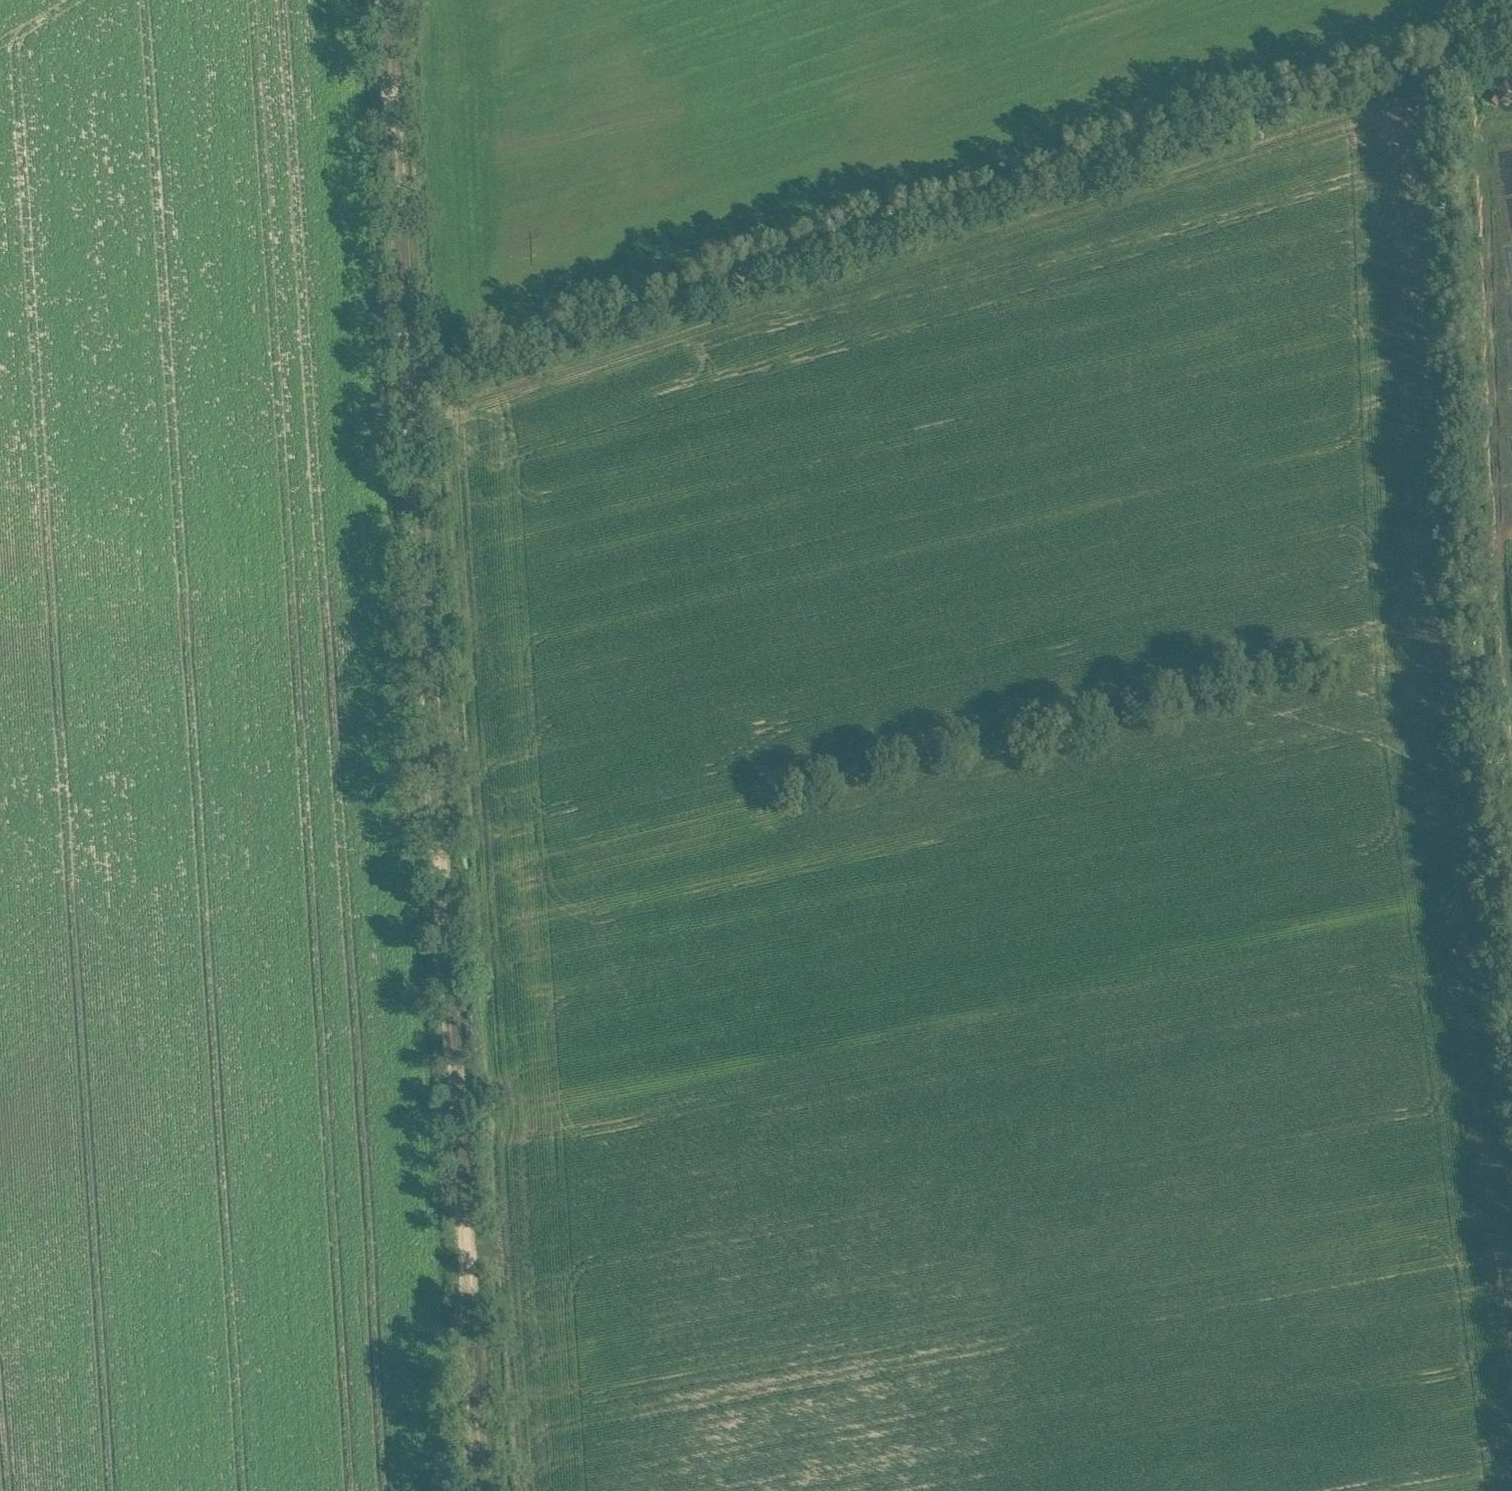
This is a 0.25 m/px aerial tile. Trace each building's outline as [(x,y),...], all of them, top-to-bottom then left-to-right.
[(1485,99),(1497,107),(1511,85),(1511,83),(1501,76),(1485,99)]
